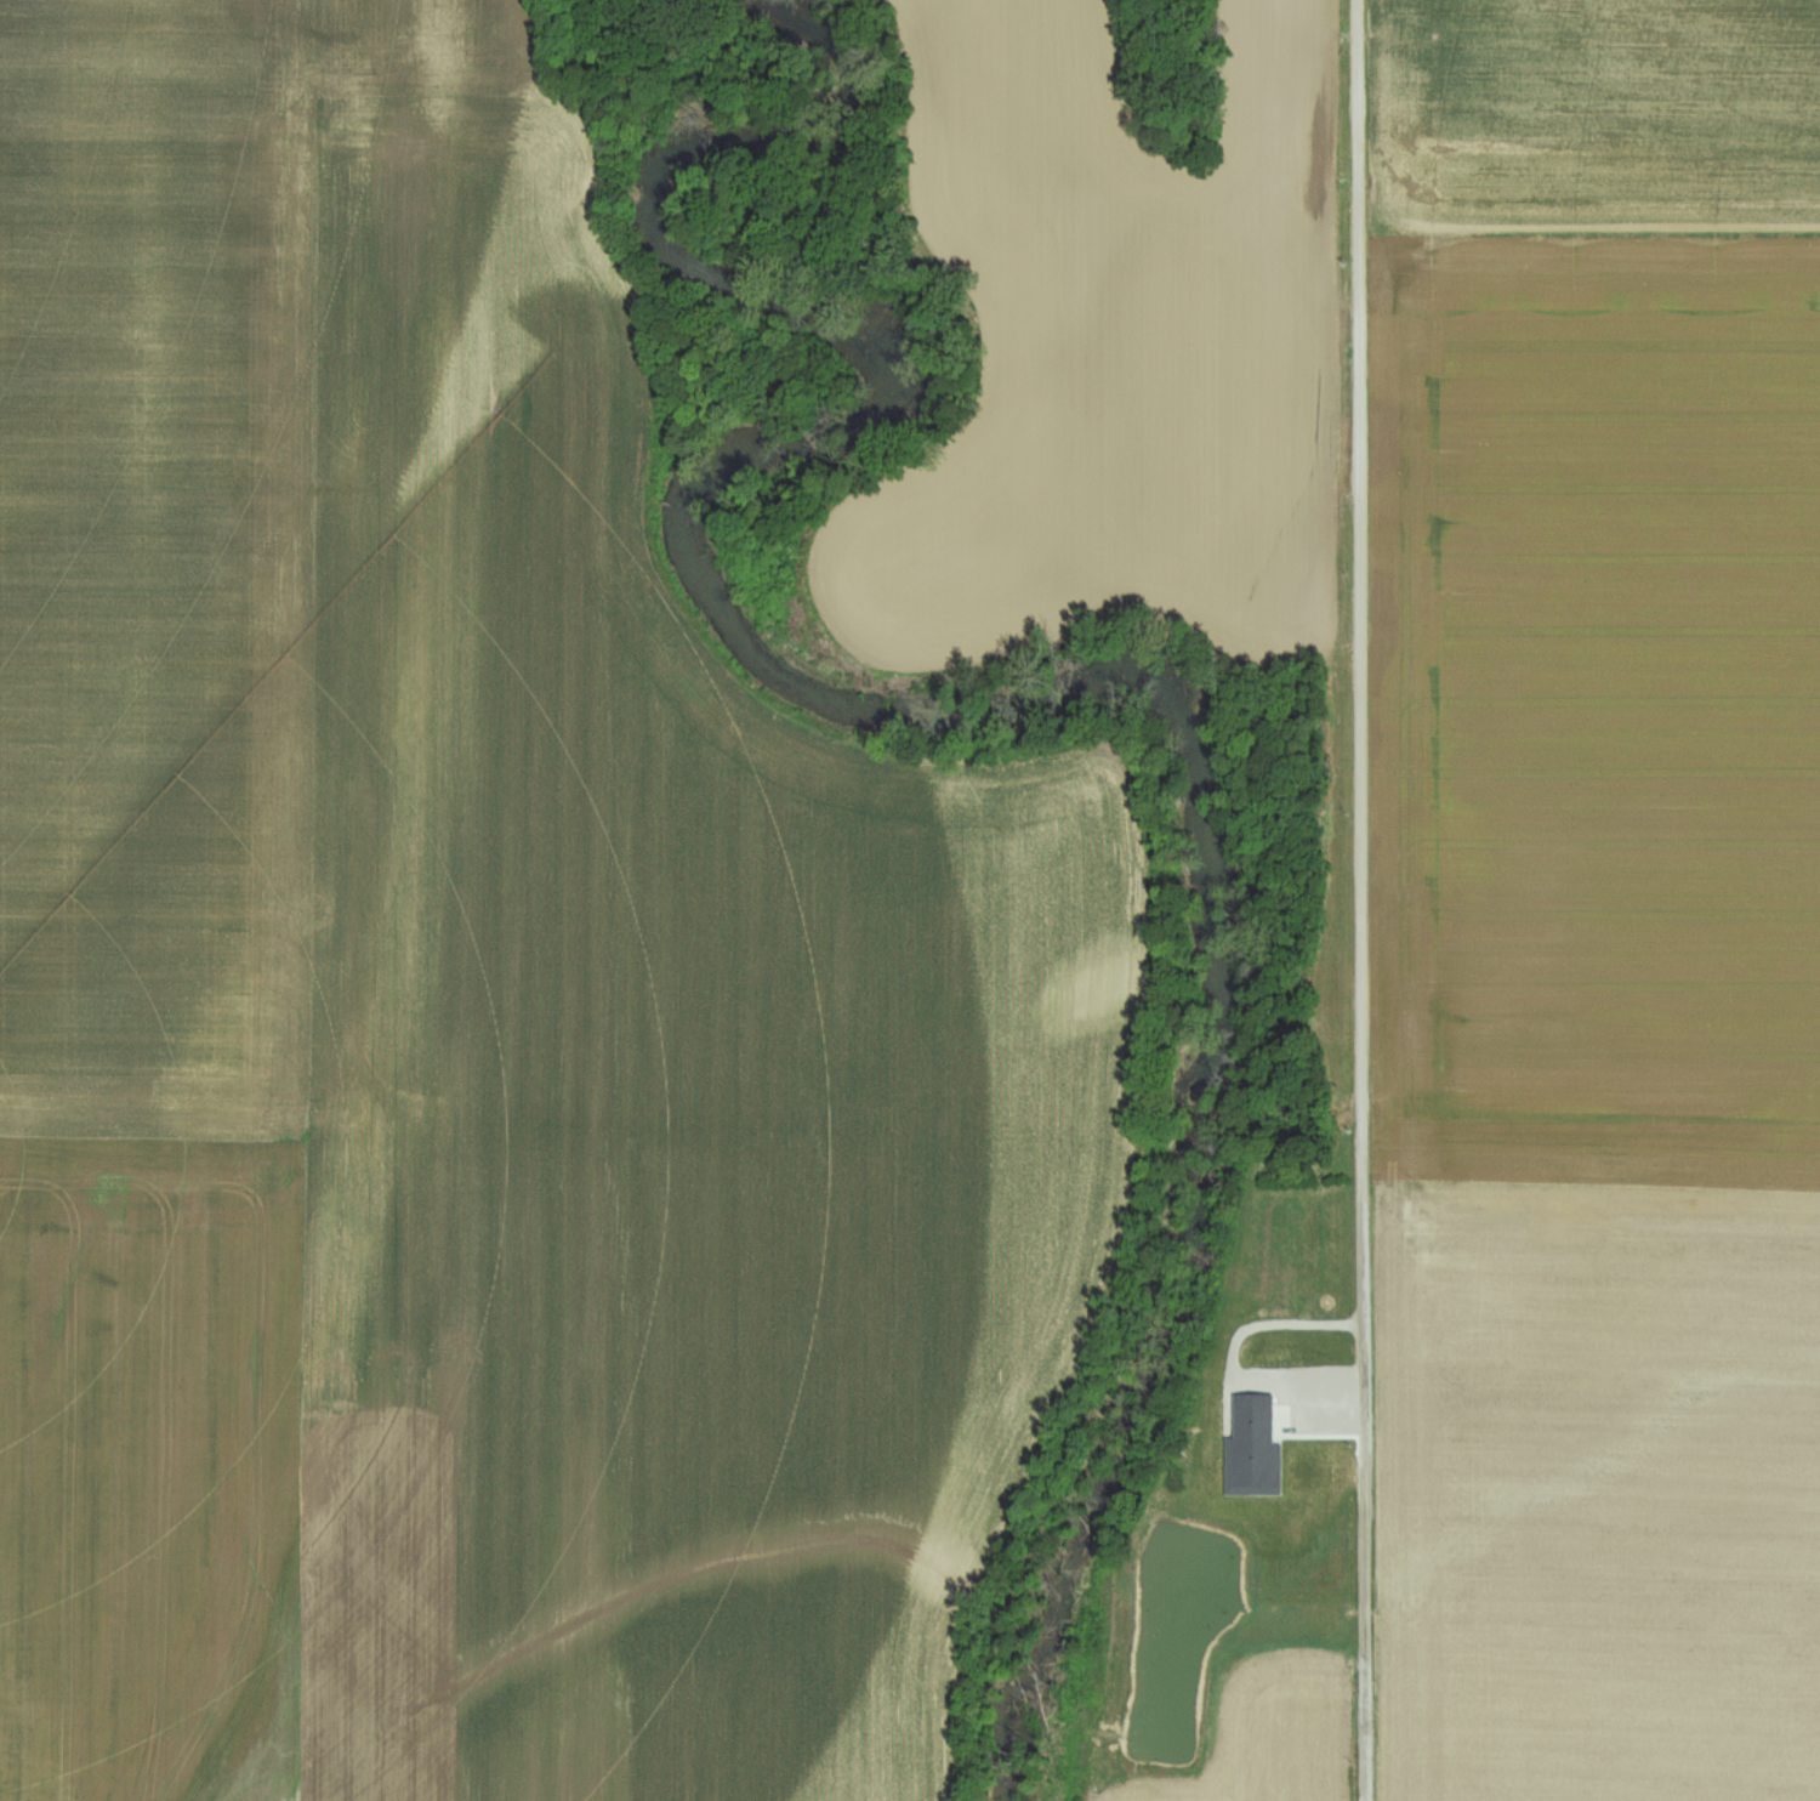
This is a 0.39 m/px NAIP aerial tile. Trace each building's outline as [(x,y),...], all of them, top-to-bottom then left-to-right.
[(1244,1373),(1285,1371),(1285,1368),(1315,1367),(1316,1399),(1284,1401),(1284,1393),(1272,1393),(1272,1399),(1245,1401),(1244,1373)] [(1208,1442),(1251,1442),(1252,1500),(1210,1501),(1208,1442)]
